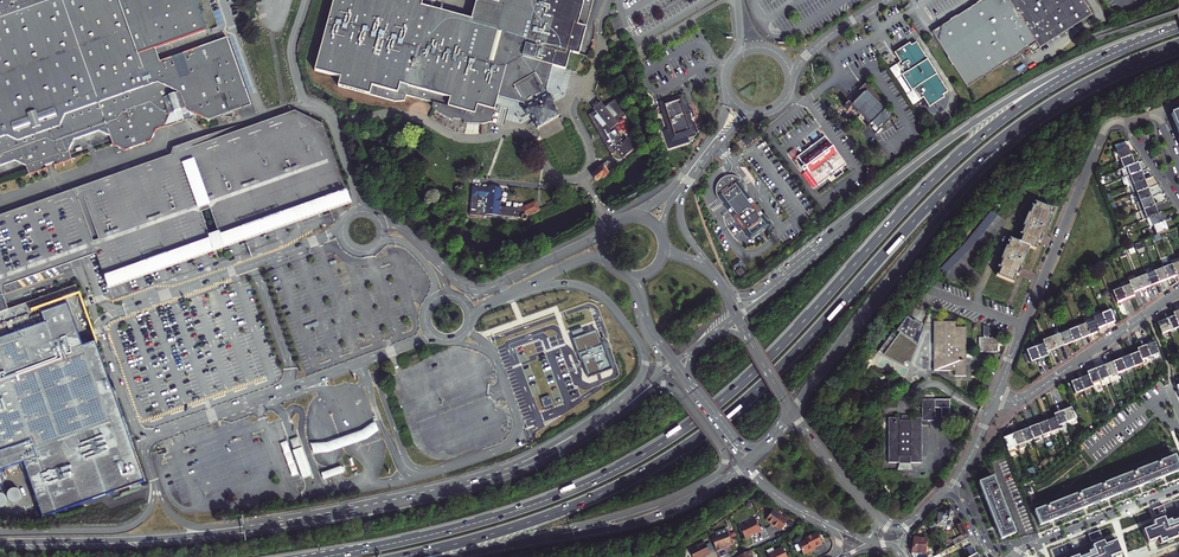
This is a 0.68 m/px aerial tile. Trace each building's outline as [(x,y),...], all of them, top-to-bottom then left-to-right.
[(2,175),(19,170),(30,174),(33,182),(51,176),(49,172),(52,171),(57,170),(58,173),(76,167),(73,159),(78,149),(110,138),(114,152),(126,155),(132,154),(152,147),(156,137),(169,132),(175,130),(190,124),(198,128),(200,123),(210,127),(227,120),(238,122),(239,116),(256,110),(230,43),(164,67),(165,70),(162,71),(159,64),(155,66),(153,61),(151,57),(210,35),(202,15),(197,0),(0,0),(0,169),(2,175)] [(593,19),(598,0),(505,0),(504,5),(484,0),(481,0),(476,21),(435,11),(438,0),(339,0),(320,75),(345,82),(343,91),(393,104),(397,105),(411,105),(412,100),(438,107),(437,110),(442,114),(448,118),(457,122),(458,120),(469,122),(469,125),(480,127),(489,126),(497,123),(498,121),(503,100),(528,106),(531,111),(530,114),(533,118),(536,118),(543,131),(553,125),(564,119),(558,108),(559,103),(556,99),(552,99),(551,96),(558,67),(587,75),(590,66),(588,65),(592,58),(583,55),(593,19)] [(933,32),(948,57),(947,58),(952,66),(953,65),(968,87),(979,81),(986,76),(986,77),(993,73),(993,71),(1006,63),(1012,59),(1013,60),(1020,56),(1019,54),(1031,47),(1034,53),(1093,15),(1083,0),(981,0),(976,3),(977,4),(958,16),(957,15),(950,20),(950,21),(933,32)] [(910,43),(893,53),(900,64),(897,65),(903,75),(900,77),(909,92),(912,90),(918,100),(922,98),(928,108),(943,98),(942,96),(948,92),(917,43),(911,46),(910,43)] [(870,80),(864,86),(866,88),(854,100),(853,98),(850,101),(848,103),(853,107),(854,105),(857,103),(876,120),(873,123),(881,130),(896,114),(898,112),(890,105),(893,101),(870,80)] [(697,135),(697,134),(692,119),(695,118),(692,109),(689,110),(684,96),(662,103),(663,106),(665,113),(674,142),(681,140),(685,139),(697,135)] [(611,110),(608,102),(601,105),(598,106),(600,109),(593,112),(610,153),(616,153),(623,160),(630,153),(635,148),(628,141),(625,145),(618,128),(623,126),(621,123),(631,119),(624,104),(618,107),(611,110)] [(1170,112),(1174,122),(1175,123),(1176,125),(1177,128),(1178,133),(1178,108),(1170,112)] [(296,112),(194,148),(193,142),(174,149),(173,155),(106,179),(0,217),(0,297),(3,296),(4,296),(3,286),(85,257),(97,253),(109,291),(119,287),(269,233),(344,207),(352,203),(324,126),(296,112)] [(807,151),(794,160),(816,188),(825,180),(826,180),(824,177),(830,172),(832,175),(837,171),(842,167),(821,139),(809,149),(807,151)] [(1121,160),(1132,156),(1130,152),(1128,147),(1114,153),(1117,162),(1121,160)] [(793,158),(798,154),(795,149),(790,152),(793,158)] [(1128,167),(1135,164),(1134,161),(1132,156),(1121,160),(1124,169),(1128,167)] [(600,175),(598,177),(600,180),(602,182),(605,179),(606,181),(619,169),(614,163),(611,166),(609,163),(603,169),(604,169),(599,173),(600,175)] [(1128,167),(1131,176),(1142,172),(1141,168),(1139,163),(1135,164),(1128,167)] [(1144,176),(1142,172),(1131,176),(1128,177),(1131,185),(1145,180),(1144,176)] [(739,181),(737,180),(736,179),(734,178),(731,178),(727,178),(725,178),(722,180),(720,181),(717,184),(716,186),(715,190),(715,193),(715,196),(715,198),(716,200),(718,202),(720,200),(722,203),(738,224),(745,232),(747,231),(747,232),(747,233),(748,234),(749,233),(750,235),(758,228),(759,230),(761,228),(760,227),(762,225),(761,224),(762,223),(761,222),(760,223),(760,222),(761,221),(737,192),(734,193),(730,188),(739,181)] [(1130,186),(1133,194),(1137,193),(1149,188),(1147,185),(1145,180),(1131,185),(1130,186)] [(737,192),(761,221),(767,216),(739,181),(730,188),(734,193),(737,192)] [(539,211),(535,202),(532,204),(520,209),(500,207),(502,189),(488,187),(488,188),(487,188),(487,187),(486,185),(484,185),(482,186),(482,188),(472,187),(470,215),(495,217),(495,216),(521,218),(521,219),(523,220),(524,220),(526,219),(527,217),(527,216),(534,213),(539,211)] [(1137,193),(1141,201),(1152,197),(1151,193),(1149,188),(1137,193)] [(1152,197),(1141,201),(1144,210),(1155,206),(1154,202),(1152,197)] [(999,266),(1001,267),(997,275),(1012,281),(1017,270),(1019,266),(1022,267),(1031,247),(1034,249),(1037,242),(1039,237),(1041,233),(1044,235),(1053,214),(1051,213),(1052,209),(1036,202),(1034,206),(1032,205),(1026,220),(1025,223),(1020,234),(1023,234),(1019,242),(1010,238),(1007,246),(1007,245),(1001,259),(1002,259),(999,266)] [(1147,219),(1150,217),(1159,214),(1158,211),(1155,206),(1144,210),(1147,219)] [(992,212),(968,242),(973,247),(998,216),(992,212)] [(1150,217),(1147,219),(1151,227),(1154,226),(1165,222),(1164,219),(1162,213),(1159,214),(1150,217)] [(1157,235),(1160,234),(1169,231),(1167,227),(1165,222),(1154,226),(1157,235)] [(946,275),(973,247),(968,242),(941,270),(946,275)] [(1170,260),(1176,275),(1178,274),(1178,257),(1170,260)] [(1171,277),(1176,275),(1170,260),(1162,263),(1163,267),(1167,279),(1171,277)] [(1155,270),(1159,282),(1163,280),(1167,279),(1163,267),(1155,270)] [(747,270),(743,273),(747,278),(752,274),(749,270),(747,270)] [(1155,270),(1146,274),(1151,285),(1154,284),(1159,282),(1155,270)] [(1151,285),(1146,274),(1138,277),(1142,289),(1146,287),(1151,285)] [(1129,280),(1131,284),(1134,292),(1137,290),(1142,289),(1138,277),(1129,280)] [(1134,292),(1131,284),(1122,287),(1127,299),(1131,298),(1135,296),(1134,292)] [(73,316),(85,312),(76,287),(8,310),(3,296),(0,297),(0,324),(67,300),(69,304),(43,313),(47,324),(0,340),(0,472),(24,463),(44,518),(98,499),(145,483),(96,343),(84,347),(73,316)] [(1121,301),(1127,299),(1122,287),(1113,291),(1113,292),(1117,302),(1117,303),(1121,301)] [(1115,322),(1111,310),(1102,313),(1106,325),(1110,323),(1115,322)] [(1093,316),(1094,320),(1098,328),(1101,327),(1106,325),(1102,313),(1093,316)] [(1086,323),(1090,334),(1094,333),(1099,331),(1098,328),(1094,320),(1093,316),(1092,317),(1085,320),(1086,323)] [(1166,319),(1171,331),(1178,328),(1178,326),(1178,324),(1175,316),(1170,318),(1166,319)] [(908,317),(879,354),(909,369),(924,328),(908,317)] [(1162,334),(1171,331),(1166,319),(1162,321),(1158,322),(1162,334)] [(935,322),(936,372),(957,372),(957,377),(968,377),(967,359),(967,328),(956,328),(956,322),(935,322)] [(1077,326),(1081,338),(1085,336),(1090,334),(1086,323),(1077,326)] [(984,337),(979,338),(979,352),(989,352),(998,352),(998,344),(998,338),(990,337),(990,328),(984,326),(984,337)] [(1077,340),(1081,338),(1077,326),(1069,329),(1073,341),(1077,340)] [(601,344),(596,331),(584,335),(582,329),(571,333),(577,347),(575,348),(578,355),(581,364),(582,363),(588,378),(614,368),(605,343),(601,344)] [(1069,343),(1073,341),(1069,329),(1060,333),(1064,345),(1069,343)] [(1051,336),(1056,348),(1060,346),(1064,345),(1060,333),(1051,336)] [(1052,349),(1056,348),(1051,336),(1043,339),(1045,343),(1048,351),(1052,349)] [(1036,346),(1041,358),(1046,356),(1049,355),(1048,351),(1045,343),(1036,346)] [(1161,357),(1155,343),(1152,344),(1147,346),(1151,357),(1153,360),(1161,357)] [(1028,352),(1031,361),(1036,360),(1041,358),(1036,346),(1027,349),(1028,352)] [(1140,352),(1143,361),(1151,357),(1147,346),(1143,347),(1139,349),(1140,352)] [(1135,367),(1144,364),(1143,361),(1140,352),(1136,354),(1131,356),(1135,367)] [(1126,358),(1122,359),(1127,371),(1135,367),(1131,356),(1126,358)] [(1161,357),(1153,360),(1154,365),(1164,361),(1162,357),(1161,357)] [(1118,361),(1114,363),(1118,374),(1127,371),(1122,359),(1118,361)] [(1105,366),(1111,381),(1120,377),(1118,374),(1114,363),(1109,364),(1105,366)] [(1103,384),(1111,381),(1105,366),(1101,367),(1097,369),(1101,381),(1103,384)] [(1094,387),(1103,384),(1101,381),(1097,369),(1092,371),(1088,372),(1089,375),(1094,387)] [(1094,388),(1094,387),(1089,375),(1085,377),(1081,379),(1085,391),(1087,396),(1092,394),(1090,390),(1094,388)] [(1072,382),(1077,395),(1085,391),(1081,379),(1077,380),(1072,382)] [(550,396),(541,399),(544,408),(553,405),(550,396)] [(909,463),(920,463),(921,421),(933,422),(933,408),(940,409),(940,418),(948,418),(948,400),(921,400),(921,418),(910,418),(910,421),(907,421),(907,416),(901,416),(901,421),(898,421),(898,418),(887,418),(887,463),(898,463),(898,464),(909,464),(909,463)] [(1068,409),(1063,411),(1068,423),(1077,419),(1072,407),(1068,409)] [(1056,418),(1059,426),(1068,423),(1063,411),(1059,413),(1055,414),(1056,418)] [(1052,420),(1048,421),(1052,433),(1053,435),(1062,432),(1059,426),(1056,418),(1052,420)] [(326,443),(310,444),(314,453),(328,453),(330,452),(343,447),(360,442),(367,439),(378,430),(375,421),(362,430),(356,432),(327,442),(326,443)] [(1039,424),(1044,436),(1052,433),(1048,421),(1044,423),(1039,424)] [(1035,426),(1031,428),(1035,439),(1036,442),(1045,438),(1044,436),(1039,424),(1035,426)] [(1026,429),(1022,431),(1027,443),(1035,439),(1031,428),(1026,429)] [(1018,432),(1014,434),(1020,448),(1028,445),(1027,443),(1022,431),(1018,432)] [(1005,437),(1011,452),(1020,448),(1014,434),(1009,435),(1005,437)] [(293,476),(299,474),(289,440),(282,443),(293,476)] [(297,450),(294,451),(304,479),(307,478),(310,477),(313,476),(310,468),(305,455),(304,455),(301,448),(297,450)] [(1111,497),(1137,486),(1139,485),(1141,485),(1160,477),(1162,476),(1165,475),(1178,470),(1178,468),(1174,456),(1169,458),(1167,459),(1156,463),(1151,465),(1142,469),(1139,469),(1136,471),(1126,475),(1123,476),(1114,480),(1111,481),(1110,481),(1103,484),(1100,485),(1096,487),(1086,490),(1081,492),(1077,494),(1071,497),(1068,498),(1059,501),(1056,502),(1045,507),(1040,509),(1035,511),(1036,515),(1040,525),(1050,521),(1052,520),(1054,519),(1082,508),(1084,507),(1086,506),(1107,498),(1109,497),(1111,497)] [(341,467),(341,466),(338,467),(335,468),(332,469),(331,470),(323,472),(321,473),(323,480),(326,479),(333,476),(335,475),(338,475),(340,474),(343,473),(343,471),(340,472),(339,468),(341,467)] [(1013,529),(1012,527),(1011,524),(1007,513),(1006,510),(1002,501),(1001,498),(997,489),(997,487),(995,482),(993,478),(979,483),(983,493),(984,495),(985,498),(996,526),(997,528),(997,530),(1001,539),(1015,533),(1013,529)] [(20,502),(21,500),(22,498),(22,495),(21,493),(19,491),(17,490),(15,490),(13,490),(10,491),(9,493),(8,495),(8,497),(8,500),(9,502),(11,503),(13,504),(16,504),(18,503),(20,502)] [(1163,504),(1152,508),(1155,515),(1165,511),(1163,504)] [(946,512),(946,510),(945,510),(943,510),(943,512),(938,511),(936,524),(944,525),(950,526),(951,519),(952,513),(946,512)] [(775,529),(779,532),(787,521),(783,518),(782,519),(772,511),(765,521),(773,527),(775,529)] [(749,538),(748,536),(752,535),(755,533),(755,534),(760,532),(753,517),(750,518),(749,520),(750,521),(739,526),(739,529),(744,541),(749,538)] [(1145,529),(1151,544),(1157,542),(1156,539),(1161,537),(1163,543),(1178,537),(1178,517),(1171,520),(1168,521),(1166,517),(1155,521),(1157,525),(1145,529)] [(731,544),(727,532),(726,528),(715,532),(716,536),(711,538),(716,552),(724,549),(723,546),(726,546),(731,544)] [(1098,530),(1087,534),(1090,541),(1101,537),(1098,530)] [(965,533),(952,540),(954,545),(968,538),(965,533)] [(798,545),(804,556),(811,553),(810,551),(815,549),(823,546),(821,543),(818,536),(817,534),(806,539),(807,541),(798,545)] [(915,538),(914,545),(913,553),(914,556),(932,556),(936,555),(934,551),(925,555),(924,553),(925,549),(926,549),(927,545),(925,545),(926,539),(915,538)] [(1074,556),(1113,556),(1112,556),(1117,554),(1118,556),(1124,555),(1118,540),(1107,544),(1105,540),(1094,545),(1096,549),(1090,551),(1080,555),(1080,554),(1074,556)] [(690,551),(692,556),(706,556),(711,554),(710,552),(706,546),(704,542),(696,547),(697,548),(690,551)]
